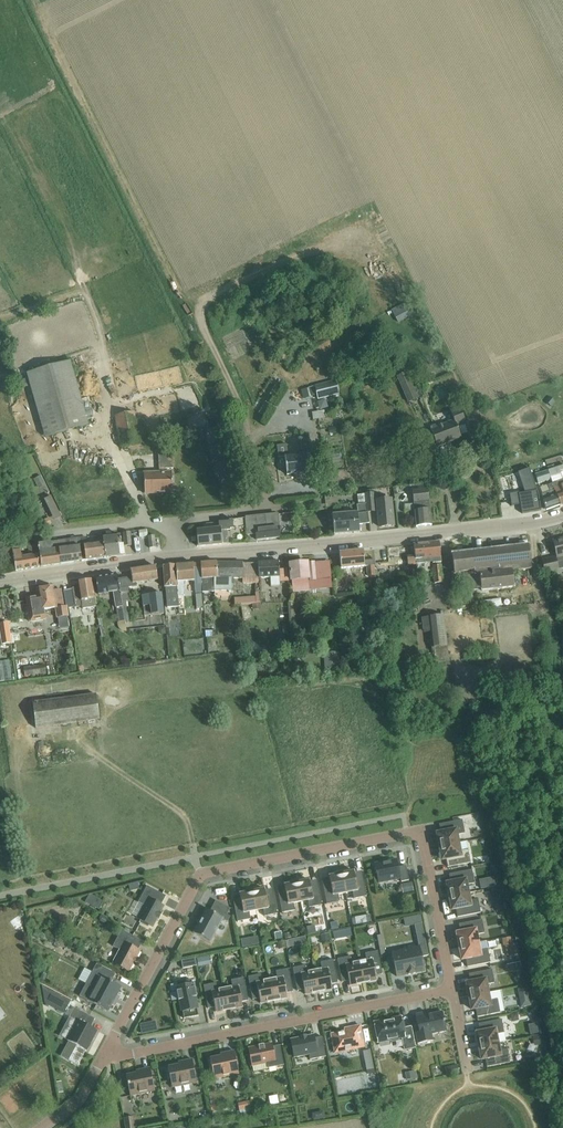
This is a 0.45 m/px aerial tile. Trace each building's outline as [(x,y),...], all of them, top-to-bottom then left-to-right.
[(404,304),(391,311),(396,319),(408,312),(404,304)] [(27,373),(45,437),(88,425),(70,361),(27,373)] [(407,372),(397,376),(408,403),(417,399),(407,372)] [(134,378),(129,380),(135,389),(140,387),(134,378)] [(273,382),(268,391),(274,395),(279,386),(273,382)] [(315,386),(318,400),(338,395),(335,382),(315,386)] [(315,419),(328,416),(327,408),(314,410),(315,419)] [(461,438),(457,427),(466,423),(460,408),(450,412),(453,421),(439,426),(438,425),(430,428),(437,448),(461,438)] [(115,416),(121,446),(140,442),(134,412),(115,416)] [(191,433),(193,438),(204,434),(202,429),(191,433)] [(307,454),(310,454),(309,442),(301,443),(302,454),(288,456),(287,445),(277,446),(278,458),(285,457),(287,475),(309,473),(307,454)] [(171,469),(173,469),(172,453),(158,454),(159,473),(144,474),(145,494),(173,493),(171,469)] [(551,479),(552,484),(554,488),(560,505),(562,504),(562,481),(560,471),(562,470),(562,465),(548,471),(551,479)] [(518,493),(509,494),(511,506),(520,505),(522,514),(541,511),(538,495),(530,470),(518,474),(525,493),(519,494),(518,493)] [(551,479),(548,471),(535,475),(538,483),(551,479)] [(554,488),(552,484),(547,485),(549,491),(541,494),(543,500),(542,500),(546,510),(560,505),(554,488)] [(412,491),(416,526),(431,525),(427,489),(412,491)] [(55,494),(46,497),(52,513),(61,510),(55,494)] [(366,494),(367,504),(368,512),(374,511),(373,494),(366,494)] [(377,500),(379,527),(394,526),(391,499),(377,500)] [(368,512),(367,504),(356,505),(357,512),(332,515),(334,535),(359,532),(358,524),(369,523),(368,512)] [(277,515),(244,518),(245,527),(246,536),(256,536),(257,540),(280,538),(277,515)] [(219,528),(196,530),(198,547),(228,543),(227,530),(230,530),(230,529),(233,529),(233,531),(238,530),(238,528),(245,527),(244,518),(229,520),(229,521),(218,522),(219,528)] [(122,533),(124,546),(131,545),(130,532),(122,533)] [(110,534),(102,535),(106,557),(120,555),(118,544),(121,543),(120,536),(110,537),(110,534)] [(86,537),(79,538),(82,561),(106,557),(102,535),(96,536),(97,542),(87,543),(86,537)] [(148,536),(149,548),(156,547),(154,535),(148,536)] [(79,538),(57,541),(62,564),(82,561),(79,538)] [(553,541),(557,557),(555,557),(556,563),(562,562),(562,539),(553,541)] [(57,541),(37,544),(39,554),(40,554),(40,567),(62,564),(57,541)] [(439,542),(414,544),(416,557),(416,560),(432,559),(433,563),(441,563),(439,542)] [(39,554),(37,544),(27,546),(29,555),(21,556),(20,550),(23,550),(23,546),(5,549),(8,565),(14,564),(15,571),(39,567),(37,554),(39,554)] [(474,570),(471,571),(472,575),(467,576),(469,592),(477,591),(476,589),(480,588),(481,591),(514,587),(512,571),(531,569),(529,545),(472,551),(474,570)] [(401,546),(391,546),(391,557),(401,557),(401,546)] [(363,551),(340,553),(341,568),(362,566),(363,567),(366,566),(367,576),(375,575),(374,566),(375,565),(375,559),(364,561),(363,551)] [(454,573),(471,571),(474,570),(472,551),(452,553),(454,573)] [(415,557),(407,557),(408,565),(416,565),(416,564),(416,560),(416,557),(415,557)] [(555,557),(542,561),(545,573),(547,572),(548,578),(559,575),(556,563),(555,557)] [(279,561),(258,563),(258,564),(259,578),(271,578),(272,587),(274,586),(280,586),(280,582),(288,581),(287,569),(279,569),(279,561)] [(215,562),(199,563),(202,592),(214,591),(213,578),(216,578),(215,562)] [(216,562),(215,562),(216,578),(213,578),(214,591),(215,591),(214,590),(231,590),(231,578),(242,578),(242,583),(259,583),(259,578),(258,564),(216,563),(216,562)] [(199,563),(175,565),(178,601),(182,600),(184,595),(184,581),(194,581),(195,593),(202,592),(199,563)] [(307,563),(290,564),(291,581),(292,592),(310,591),(309,582),(316,581),(315,563),(307,563)] [(178,601),(175,565),(163,566),(164,587),(165,587),(167,607),(178,606),(177,601),(178,601)] [(432,566),(434,583),(443,582),(441,565),(432,566)] [(132,577),(118,579),(125,621),(125,622),(129,622),(126,601),(130,601),(128,593),(129,593),(128,588),(137,586),(136,583),(158,579),(155,566),(131,570),(132,577)] [(125,621),(118,579),(117,575),(95,578),(98,594),(114,592),(118,622),(118,623),(118,625),(119,627),(120,629),(121,630),(122,631),(123,631),(125,631),(126,631),(125,622),(125,621)] [(64,591),(67,608),(69,608),(75,607),(82,606),(82,609),(96,607),(92,581),(92,580),(90,581),(89,579),(85,580),(84,582),(78,583),(79,588),(72,589),(64,591)] [(53,586),(37,589),(38,596),(26,598),(30,621),(45,619),(45,616),(44,610),(55,608),(57,618),(70,616),(69,608),(67,608),(65,608),(62,589),(53,591),(53,586)] [(0,592),(0,616),(1,622),(12,619),(10,609),(17,607),(13,589),(0,592)] [(142,595),(144,615),(163,613),(161,593),(142,595)] [(234,606),(260,603),(259,593),(255,593),(255,597),(234,599),(234,606)] [(482,598),(482,607),(503,606),(503,598),(482,598)] [(430,633),(432,648),(434,664),(449,662),(443,616),(423,619),(424,633),(430,633)] [(2,644),(14,642),(13,636),(10,636),(8,624),(0,625),(0,632),(2,644)] [(343,658),(335,648),(319,662),(327,672),(343,658)] [(12,680),(9,658),(0,660),(0,681),(12,680)] [(23,668),(24,676),(46,673),(45,665),(23,668)] [(33,703),(36,728),(100,720),(96,695),(33,703)] [(439,847),(458,843),(457,835),(465,834),(462,820),(439,825),(441,833),(437,834),(439,847)] [(458,843),(439,847),(442,860),(446,860),(447,868),(470,863),(468,850),(460,851),(458,843)] [(374,864),(378,883),(400,879),(401,882),(409,881),(406,866),(399,868),(397,860),(374,864)] [(449,897),(468,893),(467,885),(475,884),(472,870),(449,875),(450,883),(446,884),(449,897)] [(338,895),(345,893),(341,871),(339,871),(337,872),(335,873),(334,874),(332,875),(333,876),(329,877),(330,881),(322,882),(327,904),(340,902),(338,895)] [(341,871),(345,893),(352,892),(354,899),(367,897),(362,874),(355,876),(354,872),(350,872),(351,871),(349,871),(347,871),(345,871),(343,871),(341,871)] [(296,880),(301,902),(308,901),(309,908),(322,905),(317,883),(310,885),(309,881),(306,881),(306,880),(304,880),(302,879),(300,879),(298,880),(296,880)] [(293,904),(301,902),(296,880),(294,880),(292,881),(291,882),(289,883),(287,884),(288,884),(288,885),(284,885),(285,889),(278,891),(282,913),(295,911),(293,904)] [(139,889),(138,883),(129,886),(130,891),(139,889)] [(147,886),(138,903),(144,906),(137,919),(141,921),(140,923),(148,927),(149,925),(153,927),(158,919),(159,919),(161,914),(160,914),(164,907),(161,905),(166,896),(147,886)] [(251,889),(256,911),(263,910),(264,917),(277,914),(273,892),(265,893),(264,889),(261,890),(261,889),(259,888),(257,888),(255,888),(253,888),(251,889)] [(249,912),(256,911),(251,889),(250,889),(248,890),(246,890),(244,891),(243,892),(243,893),(243,894),(240,894),(241,898),(233,900),(237,922),(250,920),(249,912)] [(90,893),(86,901),(101,909),(105,901),(90,893)] [(470,901),(468,893),(449,897),(452,910),(456,909),(457,918),(480,913),(478,900),(470,901)] [(483,910),(500,909),(498,895),(481,896),(483,910)] [(230,909),(216,901),(210,912),(206,910),(194,934),(210,943),(223,919),(227,922),(230,917),(226,915),(230,909)] [(456,934),(459,947),(478,943),(477,935),(484,934),(482,920),(459,925),(460,933),(456,934)] [(311,933),(318,931),(316,923),(309,925),(311,933)] [(425,971),(422,957),(428,956),(422,923),(414,925),(419,950),(406,952),(406,950),(392,953),(396,977),(408,975),(415,974),(415,973),(425,971)] [(332,937),(354,936),(354,926),(332,927),(332,937)] [(122,930),(113,947),(120,950),(113,963),(129,972),(140,951),(138,950),(143,942),(122,930)] [(245,944),(260,941),(259,933),(244,936),(245,944)] [(478,943),(459,947),(462,960),(466,959),(467,968),(490,963),(488,950),(486,941),(478,943)] [(514,944),(504,946),(507,956),(516,954),(514,944)] [(359,963),(363,984),(377,981),(376,976),(382,974),(378,951),(365,954),(366,961),(359,963)] [(213,955),(200,957),(201,963),(213,962),(213,955)] [(363,984),(359,963),(352,964),(350,957),(337,959),(342,982),(349,981),(350,986),(363,984)] [(195,958),(181,961),(183,969),(197,966),(195,958)] [(314,971),(319,993),(332,990),(331,985),(338,983),(333,960),(320,963),(322,970),(314,971)] [(121,987),(111,982),(116,974),(97,964),(79,996),(108,1012),(121,987)] [(319,993),(314,971),(307,973),(305,966),(293,968),(297,991),(304,990),(305,995),(319,993)] [(270,980),(274,1001),(287,999),(286,994),(293,992),(288,969),(276,972),(277,979),(270,980)] [(494,983),(492,970),(468,974),(470,983),(466,983),(469,997),(488,993),(486,985),(494,983)] [(274,1001),(270,980),(262,982),(261,975),(248,977),(253,1000),(259,999),(260,1004),(274,1001)] [(225,989),(229,1010),(242,1008),(241,1002),(248,1001),(244,978),(231,980),(232,988),(225,989)] [(180,1001),(184,1019),(199,1016),(195,998),(197,997),(195,988),(193,988),(191,980),(177,983),(178,991),(177,992),(179,1001),(180,1001)] [(229,1010),(225,989),(217,991),(216,983),(203,986),(208,1009),(215,1008),(216,1013),(229,1010)] [(527,987),(517,989),(521,1007),(531,1005),(527,987)] [(61,995),(48,989),(44,997),(56,1004),(61,995)] [(490,1001),(488,993),(469,997),(471,1010),(475,1009),(477,1017),(500,1013),(497,999),(490,1001)] [(77,1021),(67,1041),(77,1046),(70,1059),(79,1064),(85,1050),(87,1051),(97,1031),(91,1027),(95,1019),(74,1008),(69,1017),(77,1021)] [(425,1016),(425,1013),(415,1015),(419,1033),(415,1033),(417,1044),(433,1041),(431,1035),(446,1032),(442,1012),(425,1016)] [(375,1030),(373,1030),(374,1037),(377,1036),(378,1043),(390,1041),(392,1042),(398,1041),(400,1039),(402,1038),(404,1050),(415,1048),(411,1027),(403,1029),(401,1018),(392,1020),(392,1021),(385,1023),(385,1021),(374,1023),(375,1030)] [(147,1031),(159,1028),(157,1020),(145,1023),(147,1031)] [(476,1033),(479,1047),(498,1043),(496,1035),(504,1033),(501,1020),(478,1024),(480,1033),(476,1033)] [(531,1032),(539,1033),(540,1021),(532,1020),(531,1032)] [(331,1035),(335,1054),(365,1048),(360,1026),(345,1029),(345,1032),(342,1033),(341,1032),(331,1035)] [(314,1035),(291,1040),(294,1058),(309,1055),(310,1060),(326,1057),(322,1037),(314,1039),(314,1035)] [(479,1047),(481,1060),(485,1059),(487,1067),(510,1063),(507,1049),(499,1051),(498,1043),(479,1047)] [(252,1066),(267,1063),(268,1069),(284,1065),(280,1046),(272,1047),(272,1044),(249,1049),(252,1066)] [(376,1071),(375,1048),(366,1048),(367,1071),(376,1071)] [(208,1061),(210,1069),(212,1069),(214,1079),(239,1074),(234,1051),(226,1053),(226,1055),(210,1058),(210,1060),(208,1061)] [(166,1069),(168,1078),(170,1077),(172,1088),(197,1083),(192,1060),(184,1062),(184,1064),(168,1067),(168,1069),(166,1069)] [(128,1086),(130,1096),(155,1091),(150,1068),(142,1070),(142,1072),(126,1076),(126,1077),(124,1078),(126,1087),(128,1086)] [(407,1072),(411,1081),(418,1078),(414,1069),(407,1072)] [(126,1127),(135,1127),(133,1117),(124,1118),(126,1127)]
